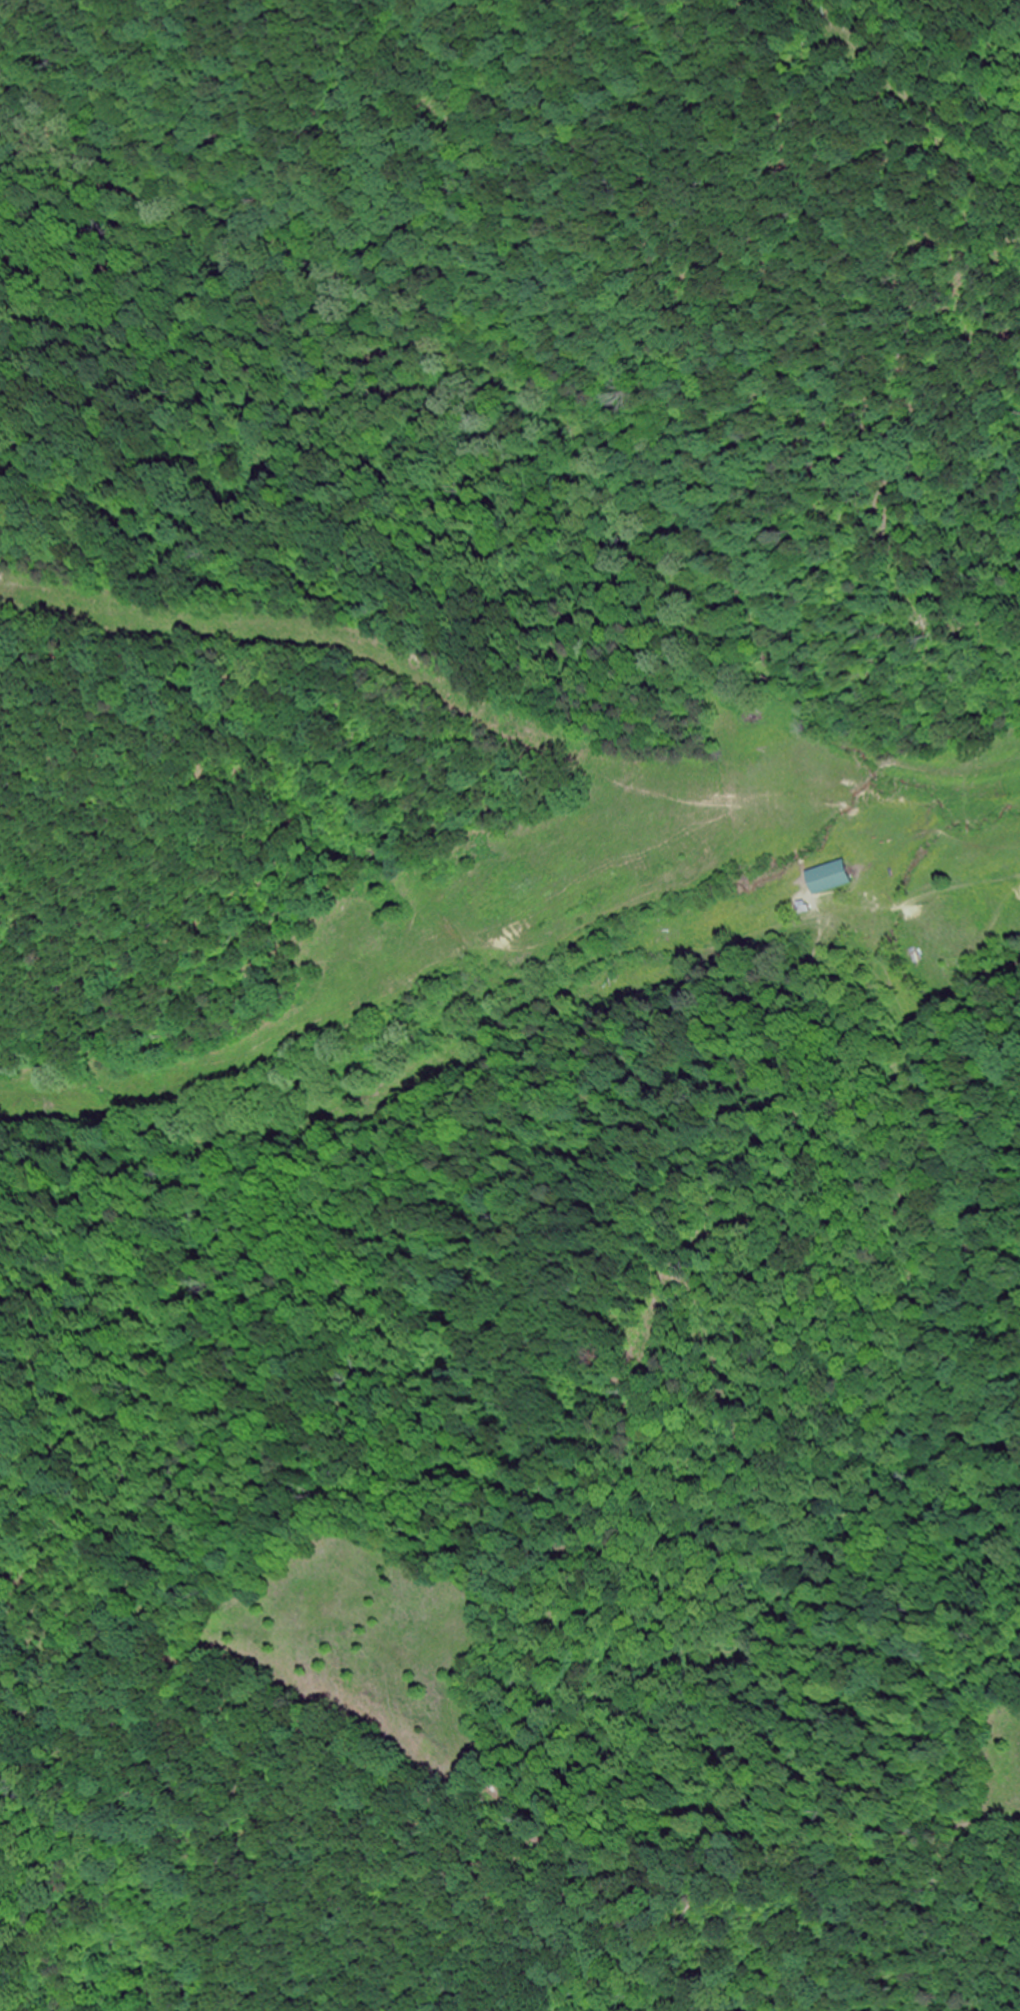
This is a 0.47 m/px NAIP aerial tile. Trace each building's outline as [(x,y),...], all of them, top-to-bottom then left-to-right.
[(808,873),(816,896),(854,883),(846,860),(808,873)]
